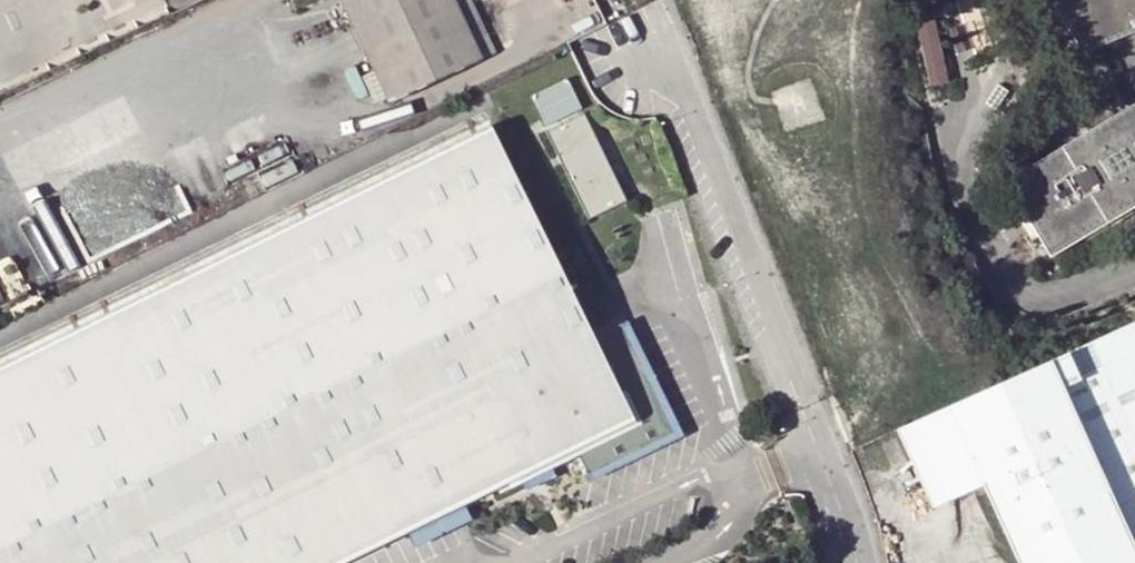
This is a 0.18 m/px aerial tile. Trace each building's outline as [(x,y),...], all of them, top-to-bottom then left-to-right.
[(374,71),(387,98),(389,104),(494,54),(469,0),(341,0),(374,71)] [(1117,66),(1134,96),(1134,0),(1064,0),(1055,6),(1084,55),(1103,43),(1117,66)] [(920,21),(936,81),(952,77),(936,17),(920,21)] [(387,98),(374,71),(362,77),(374,104),(387,98)] [(549,124),(586,110),(573,77),(536,91),(549,124)] [(1003,180),(1051,254),(1134,204),(1134,101),(1003,180)] [(626,199),(582,112),(544,131),(588,218),(626,199)] [(524,479),(555,464),(580,453),(591,477),(679,433),(622,324),(595,337),(488,125),(0,368),(0,562),(354,562),(524,479)] [(1134,562),(1134,320),(1046,360),(1130,552),(1134,562)] [(937,500),(978,482),(1015,562),(1134,562),(1130,552),(1046,360),(893,429),(927,504),(937,500)] [(555,464),(524,479),(532,493),(561,478),(555,464)]
